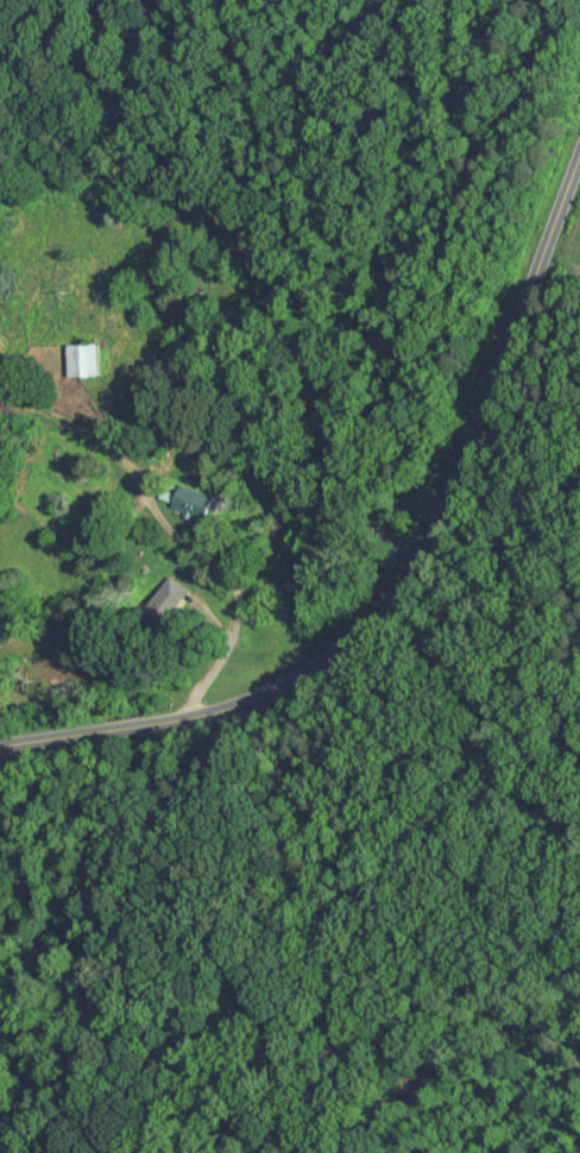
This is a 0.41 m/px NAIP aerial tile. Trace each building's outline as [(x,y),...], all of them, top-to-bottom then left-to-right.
[(105,376),(104,344),(71,345),(71,377),(105,376)] [(175,511),(213,520),(219,496),(182,486),(175,511)]
